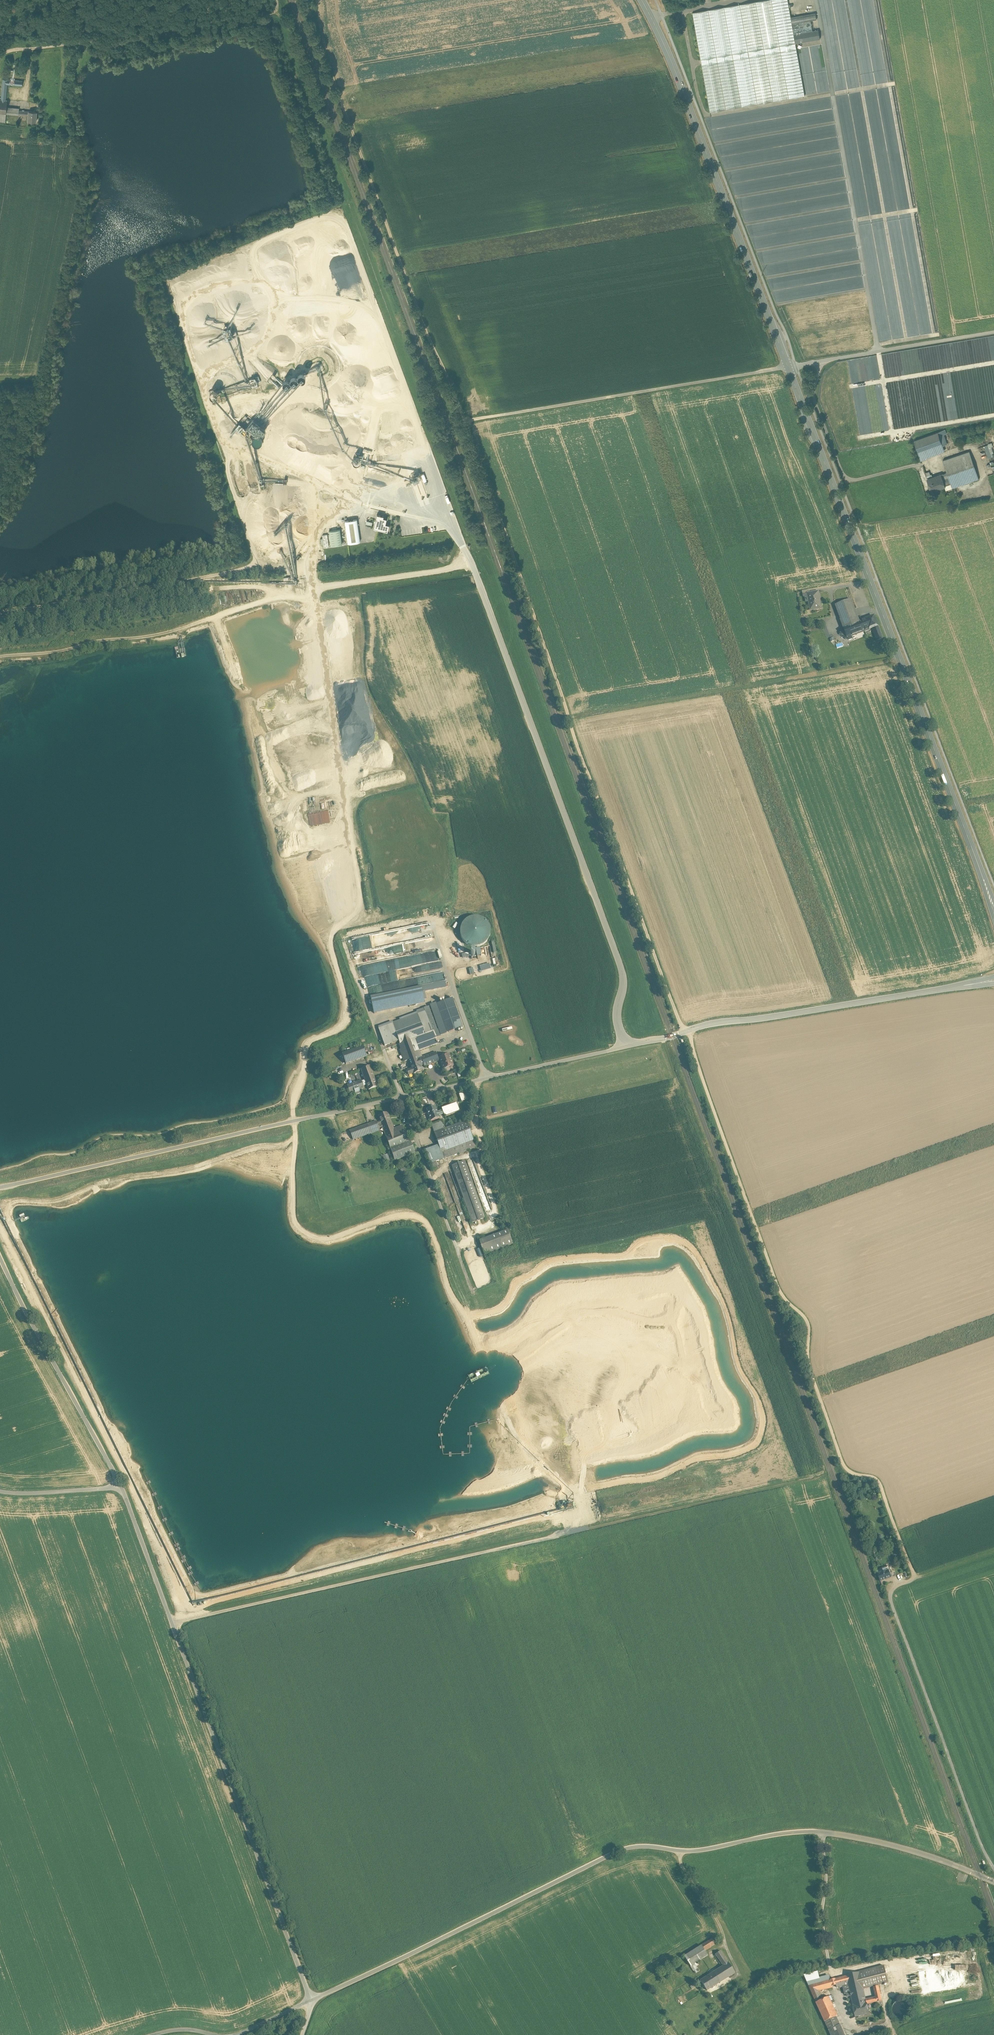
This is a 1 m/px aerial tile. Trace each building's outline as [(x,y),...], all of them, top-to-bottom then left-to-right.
[(756,2),(773,101),(805,95),(796,43),(794,34),(791,17),(788,0),(765,0),(756,2)] [(773,101),(756,2),(740,4),(757,104),(773,101)] [(740,4),(724,7),(742,106),(757,104),(740,4)] [(724,7),(693,12),(710,112),(742,106),(724,7)] [(809,14),(791,17),(794,34),(813,30),(811,20),(810,20),(809,14)] [(813,30),(794,34),(796,43),(815,40),(813,30)] [(23,80),(3,79),(1,99),(6,100),(7,84),(22,85),(23,80)] [(37,111),(29,111),(29,116),(28,121),(36,122),(37,111)] [(943,414),(945,421),(965,417),(964,410),(958,411),(957,406),(951,407),(951,405),(948,405),(949,413),(943,414)] [(247,417),(242,426),(259,436),(264,428),(247,417)] [(945,429),(938,432),(942,443),(943,445),(946,444),(943,434),(946,433),(945,429)] [(938,432),(914,440),(918,452),(919,452),(924,450),(928,448),(942,443),(942,444),(942,443),(938,432)] [(942,443),(928,448),(930,455),(944,450),(943,445),(942,443),(942,444),(942,443)] [(993,456),(993,452),(991,443),(984,445),(988,457),(993,456)] [(924,450),(919,452),(918,452),(921,460),(927,458),(927,456),(924,450)] [(969,451),(943,460),(949,477),(951,484),(952,487),(979,478),(969,451)] [(947,472),(941,474),(945,486),(951,484),(949,477),(948,477),(947,472)] [(933,477),(928,479),(931,490),(945,486),(941,474),(933,477)] [(377,514),(374,527),(387,530),(389,524),(385,523),(386,518),(383,517),(383,515),(377,514)] [(357,518),(345,520),(348,543),(360,541),(357,518)] [(342,544),(341,528),(328,529),(329,544),(342,544)] [(820,595),(811,596),(809,597),(812,613),(822,612),(820,595)] [(851,599),(835,605),(841,619),(840,619),(843,627),(843,628),(859,622),(860,622),(855,609),(851,599)] [(860,622),(859,622),(863,632),(869,629),(873,628),(878,626),(874,616),(860,622)] [(859,622),(843,628),(843,627),(842,628),(841,631),(842,632),(840,632),(841,635),(844,636),(845,638),(848,640),(852,639),(851,636),(863,632),(859,622)] [(878,626),(873,628),(874,633),(877,640),(882,638),(878,626)] [(471,946),(477,946),(487,943),(482,941),(486,940),(487,937),(489,936),(490,934),(490,933),(485,919),(475,916),(472,916),(462,919),(458,929),(458,933),(461,941),(466,942),(465,944),(471,946)] [(409,931),(352,943),(354,953),(356,952),(367,987),(416,977),(409,941),(411,941),(409,931)] [(444,979),(435,954),(426,958),(435,982),(444,979)] [(421,987),(371,998),(374,1011),(405,1004),(405,1005),(424,1001),(421,987)] [(463,1027),(452,998),(439,1003),(449,1032),(463,1027)] [(425,1011),(379,1029),(385,1046),(399,1041),(400,1044),(402,1043),(406,1052),(408,1059),(411,1058),(414,1064),(419,1063),(417,1058),(415,1052),(437,1044),(425,1011)] [(363,1046),(342,1053),(346,1064),(367,1056),(363,1046)] [(436,1053),(422,1058),(424,1063),(423,1063),(424,1066),(434,1062),(433,1061),(438,1059),(436,1053)] [(451,1055),(440,1059),(440,1062),(444,1072),(456,1067),(451,1055)] [(419,1063),(414,1064),(411,1058),(408,1059),(411,1069),(407,1070),(409,1075),(413,1073),(413,1074),(422,1070),(420,1065),(423,1063),(424,1063),(422,1058),(419,1059),(417,1058),(419,1063)] [(370,1066),(361,1069),(365,1080),(374,1077),(370,1066)] [(374,1077),(365,1080),(367,1084),(369,1090),(377,1087),(374,1077)] [(361,1080),(347,1085),(350,1093),(364,1088),(363,1085),(361,1081),(361,1080)] [(466,1092),(459,1094),(462,1101),(468,1099),(466,1092)] [(426,1097),(419,1100),(422,1107),(429,1104),(426,1097)] [(457,1103),(442,1108),(444,1114),(445,1116),(460,1111),(457,1103)] [(435,1106),(427,1109),(431,1121),(440,1118),(439,1116),(444,1114),(442,1110),(437,1112),(435,1106)] [(387,1113),(379,1116),(381,1122),(377,1123),(379,1128),(382,1126),(387,1137),(404,1131),(402,1126),(394,1129),(387,1113)] [(442,1120),(432,1124),(434,1131),(434,1132),(445,1128),(442,1120)] [(445,1128),(434,1132),(439,1145),(444,1159),(476,1147),(474,1139),(474,1140),(467,1120),(445,1128)] [(376,1121),(368,1124),(370,1132),(379,1128),(377,1123),(376,1121)] [(368,1124),(350,1130),(353,1139),(371,1133),(370,1132),(368,1124)] [(404,1131),(387,1137),(391,1148),(408,1142),(404,1131)] [(408,1142),(391,1148),(395,1160),(414,1153),(410,1141),(408,1142)] [(439,1145),(430,1148),(435,1162),(444,1159),(439,1145)] [(479,1156),(467,1160),(488,1220),(501,1215),(479,1156)] [(484,1218),(464,1161),(452,1166),(472,1222),(484,1218)] [(474,1234),(449,1167),(436,1171),(462,1240),(474,1234)] [(508,1230),(479,1241),(484,1255),(513,1244),(508,1230)] [(875,1546),(869,1549),(872,1557),(878,1555),(876,1549),(875,1546)] [(889,1567),(879,1570),(880,1573),(878,1574),(880,1581),(891,1577),(890,1573),(891,1573),(889,1567)] [(712,1938),(701,1945),(705,1951),(716,1944),(712,1938)] [(701,1945),(684,1956),(695,1973),(699,1971),(694,1963),(708,1955),(705,1951),(701,1945)] [(728,1962),(720,1951),(715,1954),(723,1965),(713,1972),(720,1982),(735,1973),(728,1962)] [(923,1956),(898,1960),(900,1974),(925,1969),(923,1956)] [(978,1960),(972,1961),(975,1972),(981,1971),(978,1960)] [(884,1965),(859,1972),(863,1989),(873,1986),(874,1987),(878,1986),(878,1985),(888,1982),(884,1965)] [(713,1972),(700,1980),(707,1990),(720,1982),(713,1972)] [(876,1997),(866,1999),(863,1989),(859,1972),(846,1975),(846,1976),(831,1980),(832,1986),(836,1985),(837,1987),(839,1986),(848,1984),(850,1992),(853,2005),(867,2004),(881,2001),(878,1986),(874,1987),(876,1997)] [(968,1974),(929,1979),(931,1993),(970,1987),(968,1974)] [(829,1975),(807,1981),(809,1986),(831,1980),(829,1975)] [(831,1980),(809,1986),(816,2002),(822,1999),(818,1991),(833,1987),(832,1986),(831,1980)] [(848,1984),(839,1986),(840,1988),(843,1987),(844,1994),(850,1992),(848,1984)] [(873,1986),(863,1989),(866,1999),(876,1997),(874,1987),(873,1986)] [(838,2016),(829,1996),(822,1999),(816,2002),(825,2021),(836,2016),(838,2016)] [(909,2012),(910,2009),(909,2006),(907,2003),(904,2001),(901,2000),(897,2001),(895,2003),(893,2006),(892,2009),(893,2012),(895,2015),(898,2017),(901,2018),(904,2017),(907,2015),(909,2012)] [(853,2005),(856,2016),(869,2013),(867,2004),(853,2005)] [(836,2016),(825,2021),(829,2029),(834,2027),(833,2023),(838,2021),(836,2016)] [(829,2029),(831,2034),(845,2034),(840,2024),(834,2027),(829,2029)]
